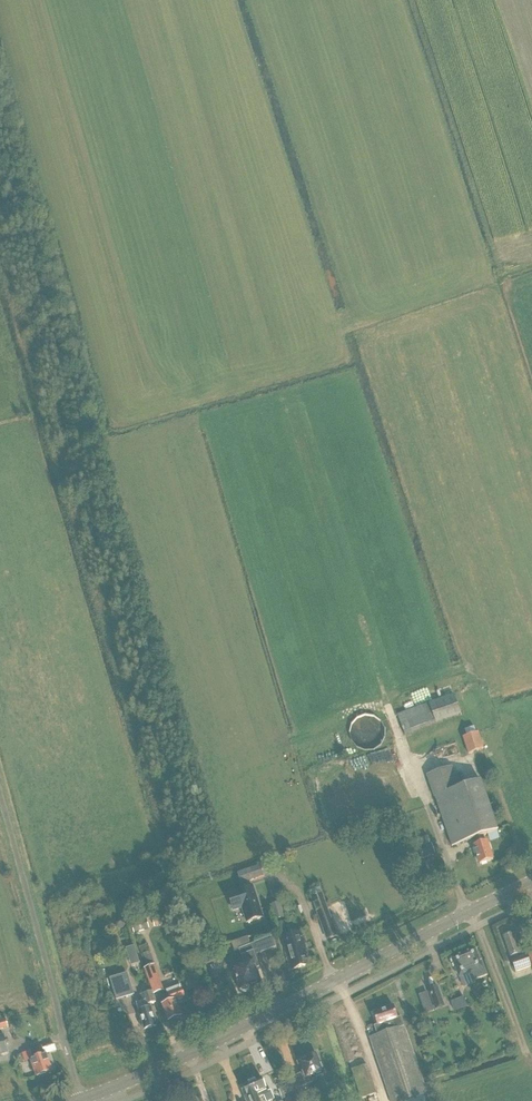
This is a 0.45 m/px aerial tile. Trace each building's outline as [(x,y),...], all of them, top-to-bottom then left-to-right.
[(454,694),(397,714),(405,735),(461,714),(454,694)] [(385,738),(386,733),(385,727),(382,722),(378,718),(373,715),(368,715),(362,715),(357,718),(353,722),(351,727),(350,733),(351,738),(353,743),(357,747),(362,750),(368,751),(373,750),(378,747),(382,743),(385,738)] [(484,749),(478,732),(463,737),(469,754),(484,749)] [(476,838),(481,837),(498,831),(481,781),(460,788),(453,767),(427,775),(434,797),(435,797),(452,846),(476,838)] [(481,837),(476,838),(478,845),(474,846),(480,864),(493,859),(487,841),(483,843),(481,837)] [(422,859),(435,854),(431,844),(419,848),(422,859)] [(264,876),(261,865),(237,873),(241,884),(264,876)] [(263,918),(253,887),(229,895),(233,909),(242,907),(247,923),(263,918)] [(324,906),(320,897),(310,900),(313,910),(312,910),(318,929),(331,924),(325,906),(324,906)] [(286,917),(281,902),(270,905),(275,921),(286,917)] [(309,965),(305,951),(306,950),(304,942),(301,932),(281,938),(284,949),(286,948),(293,970),(309,965)] [(526,950),(522,952),(515,932),(504,936),(516,971),(531,966),(526,950)] [(169,1021),(181,1017),(175,1001),(185,997),(182,989),(180,989),(173,970),(159,975),(148,944),(139,947),(147,968),(154,965),(163,989),(164,992),(167,991),(168,995),(160,998),(163,1005),(169,1021)] [(240,991),(261,983),(256,968),(260,967),(251,945),(239,949),(245,965),(232,969),(240,991)] [(482,961),(480,961),(475,949),(452,958),(459,978),(472,973),(475,980),(488,975),(482,961)] [(154,993),(163,989),(154,965),(147,968),(144,969),(154,993)] [(116,1000),(125,998),(134,995),(129,980),(120,983),(111,986),(116,1000)] [(445,1007),(438,986),(428,989),(429,991),(418,995),(425,1014),(445,1007)] [(150,1004),(156,1002),(153,991),(141,995),(143,1001),(136,1003),(139,1011),(144,1030),(157,1026),(150,1004)] [(465,997),(452,1001),(455,1011),(468,1007),(465,997)] [(374,1026),(377,1035),(404,1026),(401,1017),(398,1018),(393,1006),(374,1013),(378,1025),(374,1026)] [(8,1027),(6,1018),(0,1019),(1,1022),(0,1022),(0,1029),(8,1027)] [(404,1026),(377,1035),(370,1038),(391,1100),(405,1100),(427,1094),(404,1026)] [(31,1051),(33,1059),(30,1060),(36,1077),(53,1071),(47,1054),(45,1055),(42,1047),(31,1051)] [(313,1078),(326,1073),(322,1064),(321,1065),(317,1055),(315,1056),(312,1055),(309,1057),(308,1059),(298,1063),(303,1073),(295,1076),(300,1087),(314,1082),(313,1078)] [(377,1094),(367,1065),(352,1070),(361,1099),(377,1094)] [(259,1098),(264,1096),(266,1100),(269,1100),(275,1099),(271,1090),(268,1091),(262,1078),(252,1082),(259,1098)] [(252,1082),(243,1086),(247,1096),(244,1097),(246,1100),(261,1100),(259,1098),(252,1082)]
